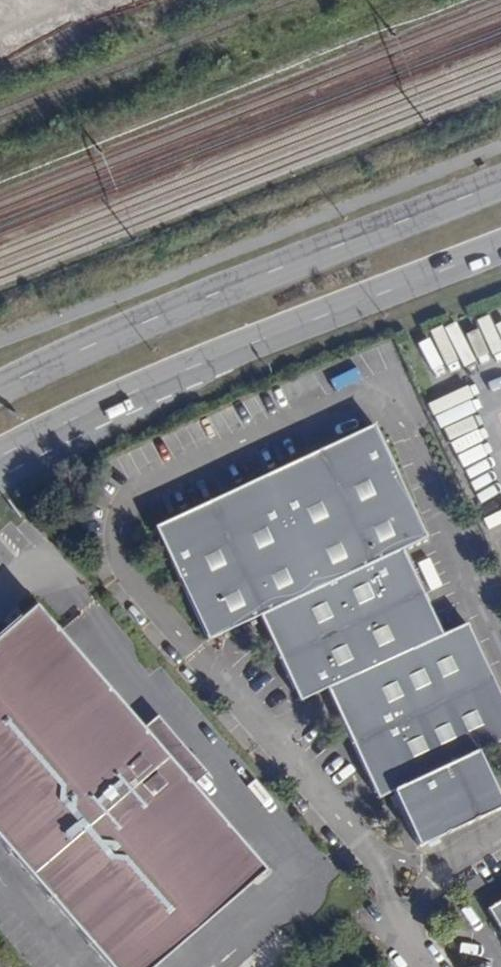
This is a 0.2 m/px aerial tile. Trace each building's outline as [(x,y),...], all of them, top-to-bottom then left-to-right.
[(154,527),(206,640),(258,616),(297,702),(324,689),(376,799),(391,793),(416,846),(500,807),(475,753),(500,741),(500,700),(465,623),(440,635),(401,550),(425,538),(373,425),(154,527)] [(432,588),(441,584),(430,559),(420,563),(432,588)] [(108,966),(156,966),(175,950),(170,944),(180,935),(186,941),(266,872),(192,786),(190,785),(174,799),(127,746),(144,731),(142,730),(81,658),(74,664),(53,641),(60,635),(36,606),(0,637),(0,638),(3,642),(0,645),(0,842),(108,966)] [(53,641),(74,664),(81,658),(60,635),(53,641)] [(127,746),(174,799),(190,785),(192,786),(206,774),(157,717),(142,730),(144,731),(127,746)] [(485,910),(500,937),(500,900),(485,910)] [(170,944),(175,950),(186,941),(180,935),(170,944)]
